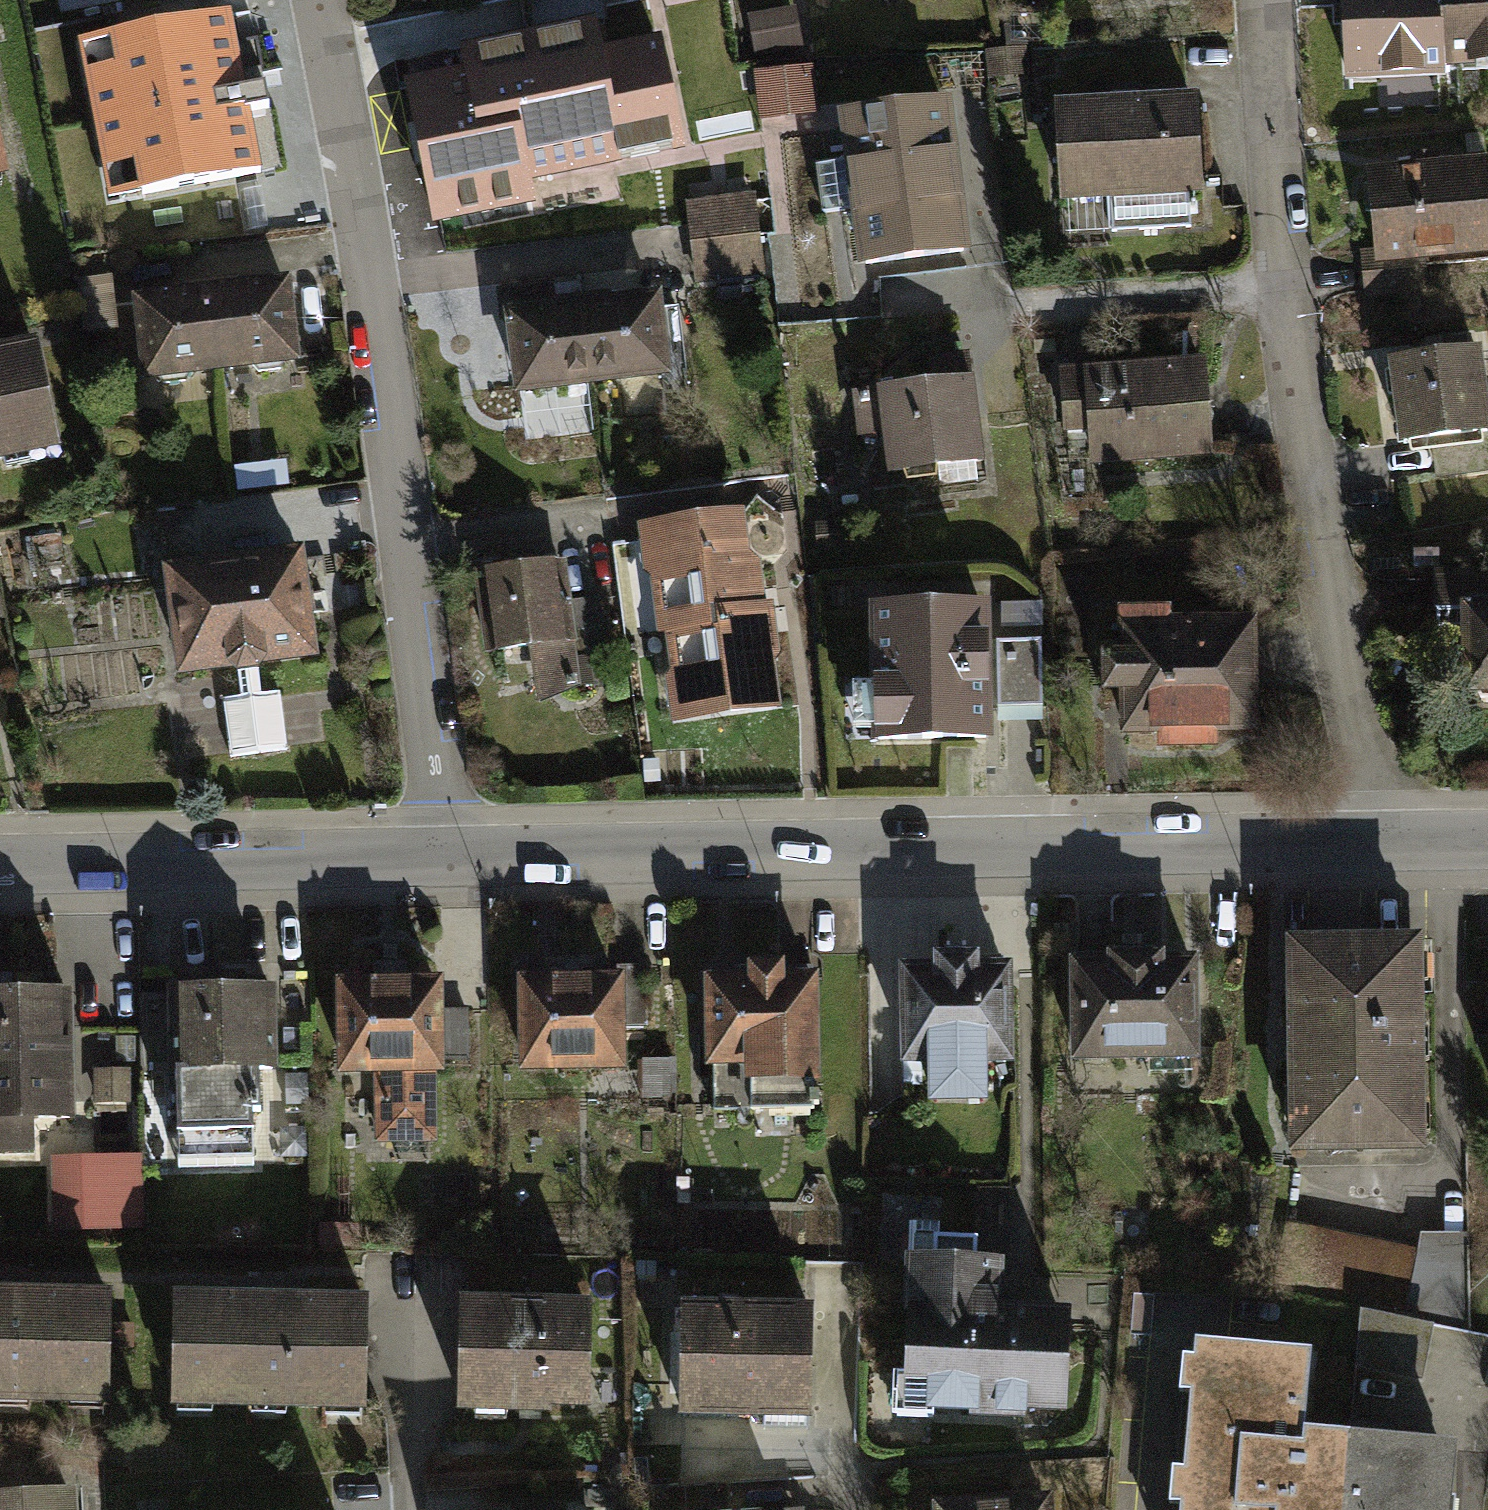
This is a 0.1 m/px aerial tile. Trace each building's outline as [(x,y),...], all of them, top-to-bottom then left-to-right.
[(1448,87),(1448,78),(1487,76),(1487,0),(1344,0),(1348,91),(1448,87)] [(756,52),(798,43),(791,8),(749,17),(756,52)] [(133,148),(142,195),(260,172),(248,112),(268,108),(264,88),(245,92),(230,16),(112,39),(121,85),(88,91),(100,154),(133,148)] [(411,89),(438,220),(528,201),(523,179),(677,148),(657,49),(597,61),(591,30),(467,55),(471,76),(411,89)] [(1023,71),(1022,51),(992,54),(993,73),(1023,71)] [(814,112),(810,68),(759,73),(763,117),(814,112)] [(1050,109),(1057,212),(1205,202),(1198,99),(1050,109)] [(858,208),(865,264),(963,252),(944,106),(846,118),(852,161),(817,165),(823,212),(858,208)] [(18,193),(0,110),(0,196),(18,193)] [(1364,251),(1368,300),(1427,295),(1425,270),(1487,264),(1487,164),(1368,174),(1374,250),(1364,251)] [(694,205),(701,287),(767,281),(759,199),(694,205)] [(1075,216),(1075,230),(1207,225),(1206,210),(1075,216)] [(238,277),(210,281),(221,367),(252,363),(258,371),(279,369),(285,359),(293,358),(283,286),(239,291),(238,277)] [(189,371),(221,367),(210,281),(182,284),(184,298),(140,303),(149,375),(157,375),(164,383),(185,381),(189,371)] [(520,388),(592,380),(581,295),(554,298),(552,285),(499,291),(502,318),(512,317),(520,388)] [(610,292),(581,295),(592,380),(663,372),(665,392),(687,390),(677,308),(656,310),(655,301),(612,306),(610,292)] [(117,354),(112,307),(88,310),(93,357),(117,354)] [(1402,453),(1430,450),(1434,478),(1487,471),(1487,408),(1482,360),(1392,371),(1402,453)] [(65,465),(46,366),(0,375),(0,478),(65,465)] [(1093,380),(1063,382),(1066,448),(1097,446),(1099,476),(1219,468),(1212,369),(1093,377),(1093,380)] [(888,406),(900,487),(990,474),(979,394),(888,406)] [(663,629),(672,628),(725,621),(725,617),(757,612),(755,593),(758,592),(755,567),(743,569),(737,521),(698,525),(699,534),(660,540),(664,568),(657,576),(663,629)] [(169,570),(184,682),(332,662),(316,550),(169,570)] [(480,575),(490,651),(571,641),(573,660),(606,656),(599,599),(565,603),(561,565),(541,568),(540,554),(513,557),(514,571),(480,575)] [(997,638),(1051,636),(1050,606),(996,608),(997,638)] [(877,612),(878,739),(985,738),(983,610),(877,612)] [(764,612),(757,612),(725,617),(725,621),(672,628),(677,673),(688,679),(690,709),(729,703),(731,710),(772,706),(766,658),(773,658),(769,632),(766,631),(764,612)] [(1472,706),(1487,705),(1487,616),(1468,617),(1472,706)] [(1128,720),(1129,748),(1264,744),(1261,623),(1126,627),(1127,668),(1100,669),(1102,721),(1128,720)] [(1041,706),(1040,641),(996,642),(997,707),(1041,706)] [(228,704),(238,761),(295,751),(285,694),(228,704)] [(1295,947),(1298,1147),(1417,1145),(1415,946),(1295,947)] [(934,1070),(935,1106),(997,1104),(996,1070),(1031,1070),(1031,975),(989,975),(988,954),(948,954),(948,975),(910,975),(910,1070),(934,1070)] [(1077,973),(1078,1066),(1204,1065),(1204,972),(1175,972),(1175,954),(1121,955),(1122,973),(1077,973)] [(829,973),(793,974),(792,962),(759,962),(759,974),(714,975),(716,1123),(831,1122),(829,973)] [(452,983),(345,988),(349,1082),(376,1081),(380,1151),(438,1148),(435,1078),(456,1077),(452,983)] [(524,990),(527,1080),(636,1076),(633,987),(524,990)] [(276,991),(175,994),(179,1171),(280,1169),(276,991)] [(89,1160),(84,994),(0,996),(0,1162),(89,1160)] [(678,1059),(643,1065),(648,1099),(684,1093),(678,1059)] [(1406,1318),(1419,1257),(1286,1230),(1274,1292),(1360,1309),(1406,1318)] [(904,1236),(900,1393),(1075,1395),(1077,1293),(1009,1292),(1010,1238),(904,1236)] [(171,1271),(169,1393),(366,1397),(369,1275),(171,1271)] [(111,1391),(112,1281),(0,1280),(0,1390),(111,1391)] [(466,1281),(462,1397),(597,1402),(601,1286),(466,1281)] [(683,1284),(679,1402),(807,1406),(810,1288),(683,1284)] [(1360,1309),(1357,1346),(1416,1360),(1425,1323),(1406,1318),(1360,1309)] [(1349,1440),(1309,1436),(1308,1450),(1296,1449),(1304,1362),(1199,1352),(1185,1509),(1342,1509),(1349,1440)] [(1349,1440),(1342,1509),(1439,1509),(1445,1448),(1378,1442),(1379,1424),(1350,1421),(1349,1440)] [(931,1509),(1051,1509),(1050,1491),(930,1500),(931,1509)] [(82,1493),(0,1498),(0,1509),(83,1509),(82,1493)] [(462,1509),(605,1509),(604,1497),(462,1504),(462,1509)] [(680,1509),(756,1509),(755,1499),(680,1503),(680,1509)]
